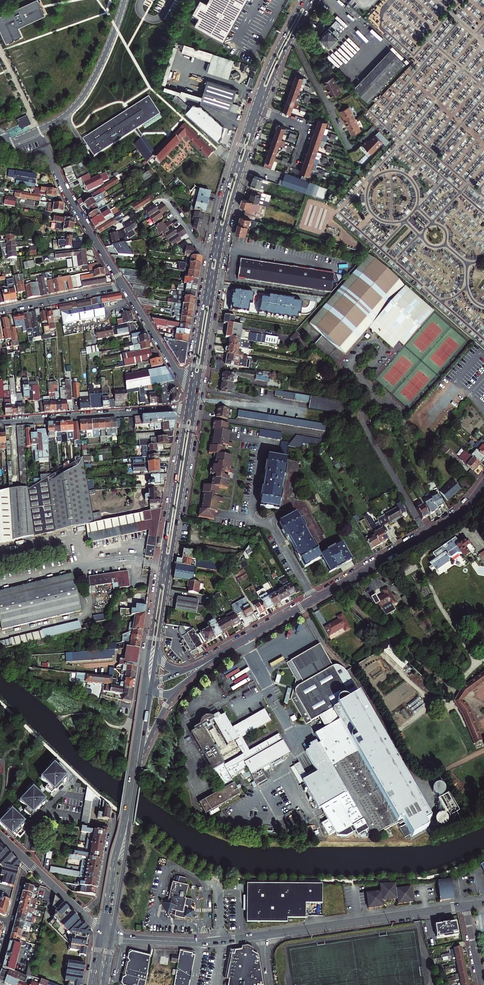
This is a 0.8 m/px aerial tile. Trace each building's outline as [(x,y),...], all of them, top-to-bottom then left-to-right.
[(6,44),(9,42),(10,43),(14,41),(14,40),(15,39),(16,40),(20,38),(20,37),(23,36),(19,28),(46,15),(45,12),(43,8),(42,8),(41,6),(42,6),(40,2),(39,2),(38,0),(36,0),(0,17),(0,30),(6,44)] [(202,10),(196,7),(191,16),(226,35),(246,0),(208,0),(202,10)] [(364,23),(366,20),(364,18),(348,4),(345,7),(355,17),(356,16),(364,23)] [(320,37),(330,46),(340,36),(339,36),(341,34),(335,29),(340,23),(336,19),(320,37)] [(174,46),(162,84),(166,85),(178,47),(174,46)] [(368,102),(405,64),(390,50),(354,89),(368,102)] [(232,62),(211,54),(204,72),(225,80),(232,62)] [(301,84),(304,84),(306,78),(296,75),(294,81),(301,84)] [(333,77),(324,82),(332,98),(341,93),(333,77)] [(201,102),(230,111),(233,104),(237,90),(208,81),(201,102)] [(292,87),(299,89),(301,84),(294,81),(292,87)] [(292,87),(290,93),(297,95),(299,89),(292,87)] [(297,95),(290,93),(288,99),(298,102),(300,96),(297,95)] [(161,113),(150,96),(128,110),(83,139),(96,157),(136,130),(139,135),(140,134),(142,137),(143,137),(144,136),(140,128),(161,113)] [(190,108),(177,97),(173,100),(172,100),(220,142),(224,127),(202,107),(192,105),(190,108)] [(296,108),(298,102),(288,99),(286,105),(296,108)] [(239,106),(233,104),(230,111),(237,113),(239,106)] [(296,108),(286,105),(284,111),(291,113),(294,114),(296,108)] [(345,123),(355,118),(349,107),(340,111),(344,119),(343,119),(345,123)] [(27,117),(17,121),(21,131),(31,126),(27,117)] [(345,123),(347,128),(348,127),(352,135),(361,131),(355,118),(345,123)] [(317,125),(325,128),(327,122),(319,119),(317,125)] [(152,157),(159,164),(185,136),(208,158),(213,153),(184,125),(173,137),(172,136),(155,154),(143,137),(142,137),(140,134),(139,135),(138,136),(134,143),(134,145),(138,150),(144,158),(145,159),(147,162),(152,157)] [(283,133),(284,131),(286,128),(278,125),(276,131),(283,133)] [(323,134),(325,128),(317,125),(315,131),(323,134)] [(364,143),(373,152),(383,142),(386,144),(389,141),(379,130),(376,135),(375,134),(369,142),(367,140),(364,143)] [(274,137),(281,139),(283,133),(276,131),(274,137)] [(323,134),(315,131),(313,137),(325,141),(326,141),(327,136),(323,134)] [(281,139),(274,137),(272,143),(279,145),(283,147),(285,141),(281,139)] [(325,141),(313,137),(311,143),(319,145),(323,147),(325,141)] [(279,145),(272,143),(270,149),(277,151),(279,145)] [(309,149),(317,151),(319,145),(311,143),(309,149)] [(373,152),(364,143),(363,145),(372,154),(373,152)] [(277,151),(270,149),(268,155),(275,157),(277,151)] [(307,155),(319,159),(321,153),(317,151),(309,149),(307,155)] [(144,158),(138,150),(134,152),(139,161),(144,158)] [(275,157),(268,155),(264,166),(271,168),(275,157)] [(317,165),(319,159),(307,155),(305,161),(317,165)] [(303,167),(311,170),(318,172),(319,170),(315,169),(317,165),(305,161),(303,167)] [(300,179),(307,181),(311,170),(303,167),(300,173),(302,173),(300,179)] [(16,185),(24,186),(34,188),(36,172),(26,170),(25,180),(17,178),(16,185)] [(152,170),(141,176),(145,181),(156,175),(152,170)] [(107,172),(102,174),(105,181),(110,178),(107,172)] [(92,200),(93,199),(102,194),(107,191),(106,190),(125,178),(122,173),(120,174),(117,177),(104,186),(105,187),(91,196),(90,196),(92,200)] [(307,181),(300,179),(287,174),(285,173),(281,185),(305,194),(310,196),(314,184),(307,181)] [(85,181),(83,181),(88,191),(106,182),(105,181),(102,174),(92,180),(91,178),(87,180),(85,181)] [(250,188),(252,189),(262,192),(263,192),(265,189),(266,190),(268,184),(267,184),(268,181),(263,179),(254,176),(250,188)] [(177,179),(174,182),(184,192),(187,193),(190,191),(177,179)] [(40,195),(46,196),(47,192),(46,192),(45,193),(40,192),(41,189),(34,188),(24,186),(24,188),(32,189),(31,192),(40,194),(40,195)] [(58,192),(47,190),(41,189),(40,192),(45,193),(46,192),(47,192),(46,196),(49,197),(55,198),(57,198),(58,192)] [(249,200),(259,204),(268,207),(269,205),(270,201),(264,200),(266,193),(263,192),(262,192),(252,189),(249,200)] [(194,190),(191,196),(194,197),(196,197),(208,201),(210,194),(194,190)] [(13,196),(39,201),(40,196),(14,191),(13,196)] [(84,205),(88,210),(104,200),(105,199),(102,194),(93,199),(92,200),(84,205)] [(152,195),(133,206),(136,210),(154,198),(152,195)] [(5,197),(4,205),(14,207),(15,199),(5,197)] [(196,197),(194,197),(192,204),(195,204),(206,207),(208,201),(196,197)] [(257,211),(259,204),(249,200),(242,198),(240,205),(242,206),(246,207),(244,216),(255,220),(256,214),(257,211)] [(88,210),(91,215),(107,205),(104,200),(88,210)] [(54,205),(39,202),(39,206),(48,208),(47,212),(52,213),(52,212),(63,214),(64,206),(61,206),(54,205)] [(149,218),(165,207),(163,204),(163,203),(157,208),(156,209),(156,208),(154,206),(145,212),(149,218)] [(205,214),(206,207),(195,204),(193,211),(195,211),(205,214)] [(88,217),(92,222),(111,210),(108,205),(107,205),(91,215),(88,217)] [(165,207),(149,218),(153,224),(162,218),(161,216),(160,215),(161,215),(162,215),(168,211),(167,209),(165,207)] [(94,229),(115,216),(111,210),(92,222),(90,223),(94,229)] [(205,214),(195,211),(192,220),(195,221),(193,228),(199,236),(205,214)] [(120,219),(123,217),(121,214),(97,229),(99,233),(121,219),(120,219)] [(255,220),(244,216),(241,215),(239,222),(250,226),(256,228),(258,221),(255,220)] [(54,217),(53,222),(56,222),(74,226),(75,220),(54,217)] [(120,232),(124,240),(128,237),(129,238),(133,238),(136,236),(132,231),(137,228),(136,227),(133,221),(124,227),(125,229),(120,232)] [(172,225),(169,221),(164,225),(162,223),(156,227),(162,236),(163,235),(171,230),(169,227),(172,225)] [(72,238),(74,226),(56,222),(55,230),(65,231),(64,238),(65,238),(72,238)] [(239,222),(236,232),(248,235),(250,226),(239,222)] [(168,242),(184,230),(181,226),(175,230),(176,231),(174,232),(174,231),(172,229),(171,230),(163,235),(168,242)] [(184,230),(168,242),(172,248),(181,241),(179,239),(179,238),(180,238),(181,238),(187,234),(184,230)] [(124,240),(120,232),(117,233),(117,231),(112,232),(112,234),(110,234),(113,246),(120,244),(119,240),(124,240)] [(64,238),(57,237),(57,243),(59,243),(58,247),(71,248),(72,238),(65,238),(64,238)] [(78,238),(72,238),(74,250),(82,249),(78,238)] [(185,250),(184,256),(192,257),(195,258),(197,250),(193,250),(193,247),(189,247),(185,241),(179,246),(181,249),(182,249),(182,250),(185,250)] [(120,244),(113,246),(112,246),(118,256),(123,256),(133,257),(131,250),(129,250),(125,243),(120,244)] [(79,267),(89,266),(88,262),(86,262),(83,250),(55,254),(56,259),(77,256),(79,267)] [(373,332),(391,348),(397,342),(402,347),(432,313),(433,313),(368,255),(308,322),(343,354),(368,327),(370,329),(371,333),(373,332)] [(192,257),(190,264),(200,266),(202,259),(198,258),(195,258),(192,257)] [(330,291),(333,274),(314,271),(312,270),(241,259),(237,278),(244,279),(244,278),(330,291)] [(178,270),(188,272),(199,274),(200,266),(190,264),(179,263),(178,270)] [(90,265),(91,272),(99,271),(97,264),(90,265)] [(99,271),(91,272),(92,275),(81,277),(83,287),(106,283),(105,277),(90,280),(90,279),(105,276),(104,270),(99,271)] [(187,279),(198,281),(199,274),(188,272),(187,279)] [(15,279),(18,293),(25,292),(22,275),(20,276),(20,278),(15,279)] [(1,288),(4,303),(10,302),(8,287),(6,276),(0,277),(0,283),(1,288)] [(142,279),(130,276),(123,276),(128,282),(141,285),(142,279)] [(53,280),(56,293),(65,291),(63,282),(67,282),(68,290),(73,289),(72,282),(71,277),(53,280)] [(11,287),(8,287),(10,302),(16,301),(14,286),(15,286),(13,278),(9,279),(9,281),(10,281),(11,287)] [(182,278),(181,285),(197,287),(198,281),(187,279),(182,278)] [(47,281),(50,294),(56,293),(53,280),(47,281)] [(42,296),(50,294),(47,281),(40,283),(42,296)] [(132,289),(144,291),(145,285),(141,285),(128,282),(132,289)] [(37,283),(31,284),(34,297),(40,296),(37,283)] [(181,291),(196,293),(197,287),(181,285),(180,284),(180,286),(172,284),(171,288),(179,289),(179,291),(181,291)] [(143,299),(144,291),(132,289),(137,298),(143,299)] [(253,293),(232,290),(229,310),(248,313),(249,304),(252,304),(253,293)] [(184,297),(195,299),(196,293),(181,291),(181,294),(180,297),(184,297)] [(101,297),(97,298),(98,303),(102,302),(121,298),(120,294),(101,298),(101,297)] [(294,299),(268,295),(268,299),(261,298),(258,314),(266,315),(265,315),(297,320),(298,315),(300,315),(302,302),(294,301),(294,299)] [(194,307),(195,299),(184,297),(183,301),(171,299),(170,303),(175,304),(194,307)] [(94,304),(94,305),(98,304),(98,303),(97,298),(93,299),(78,302),(78,307),(94,304)] [(155,307),(156,301),(143,299),(137,298),(142,305),(151,306),(155,307)] [(59,308),(60,311),(77,307),(76,302),(59,305),(59,308)] [(61,316),(63,325),(105,317),(102,303),(98,304),(94,305),(77,308),(60,312),(61,316)] [(175,310),(193,313),(194,307),(175,304),(174,310),(175,310)] [(53,317),(61,316),(60,312),(60,311),(59,308),(51,310),(53,317)] [(44,330),(49,329),(46,311),(40,312),(39,309),(35,310),(37,317),(41,316),(44,330)] [(53,317),(51,310),(46,311),(49,329),(49,330),(50,334),(56,333),(53,317)] [(192,319),(193,313),(175,310),(174,310),(173,310),(172,311),(174,312),(173,317),(176,317),(192,319)] [(40,333),(35,311),(29,312),(30,313),(33,332),(36,332),(38,337),(34,338),(35,342),(41,341),(40,333)] [(123,319),(120,319),(117,320),(118,325),(133,323),(131,312),(121,314),(123,319)] [(30,313),(23,315),(24,320),(27,333),(32,332),(33,337),(28,338),(29,343),(35,342),(34,338),(33,332),(30,313)] [(19,321),(24,320),(23,315),(14,317),(16,328),(21,327),(19,321)] [(151,320),(191,327),(192,319),(176,317),(176,321),(163,319),(163,318),(148,315),(151,320)] [(227,323),(234,324),(235,316),(224,315),(223,323),(227,323)] [(6,342),(12,341),(8,319),(7,318),(3,318),(4,329),(3,329),(6,342)] [(10,319),(8,319),(12,341),(17,339),(15,327),(12,328),(10,319)] [(190,332),(191,327),(151,320),(156,327),(165,329),(166,328),(167,328),(167,329),(173,330),(190,332)] [(242,326),(234,324),(227,323),(225,337),(229,338),(240,340),(277,345),(278,338),(245,333),(241,330),(242,326)] [(117,333),(130,331),(129,325),(116,327),(117,333)] [(110,329),(96,331),(98,338),(111,335),(110,329)] [(135,346),(140,345),(149,343),(148,336),(146,334),(133,336),(134,340),(132,340),(133,344),(131,344),(131,347),(135,346)] [(171,341),(188,344),(189,338),(172,335),(171,339),(171,341)] [(239,348),(240,340),(229,338),(228,346),(239,348)] [(184,365),(188,344),(171,341),(166,341),(164,340),(179,366),(184,365)] [(84,344),(73,344),(74,356),(84,356),(84,344)] [(126,354),(141,351),(140,345),(135,346),(135,349),(126,351),(126,354)] [(87,355),(99,353),(98,346),(86,348),(87,355)] [(239,348),(228,346),(228,348),(226,348),(224,349),(224,350),(226,352),(227,352),(227,355),(237,356),(241,357),(241,354),(238,354),(239,348)] [(143,363),(153,361),(151,349),(141,351),(126,354),(123,355),(125,366),(137,364),(143,363)] [(241,357),(237,356),(227,355),(225,364),(236,366),(243,367),(243,366),(244,360),(244,357),(241,357)] [(166,367),(138,372),(132,373),(125,374),(126,389),(132,388),(149,385),(154,384),(161,383),(175,381),(166,367)] [(222,382),(233,383),(234,379),(236,379),(236,375),(224,373),(222,382)] [(35,413),(41,413),(40,403),(40,401),(40,393),(39,380),(33,380),(34,391),(33,391),(33,400),(35,400),(35,413)] [(161,383),(163,398),(163,404),(177,404),(179,401),(180,396),(176,390),(179,388),(175,381),(161,383)] [(29,400),(33,400),(33,391),(28,392),(28,382),(22,383),(23,399),(29,399),(29,400)] [(234,384),(233,383),(222,382),(222,386),(221,386),(220,390),(231,392),(232,386),(234,386),(234,384)] [(146,406),(150,405),(149,395),(149,385),(132,388),(132,392),(139,391),(140,404),(145,403),(146,406)] [(127,402),(126,390),(114,391),(115,400),(115,402),(119,402),(121,401),(122,402),(127,402)] [(310,402),(309,409),(346,415),(356,404),(357,403),(276,390),(275,395),(284,396),(284,398),(310,402)] [(103,409),(115,408),(115,402),(115,400),(109,401),(108,393),(102,393),(102,397),(103,409)] [(150,405),(158,405),(158,398),(156,398),(156,394),(155,394),(149,395),(150,405)] [(91,409),(90,398),(90,397),(79,398),(80,410),(91,409)] [(91,409),(103,409),(102,397),(90,398),(91,409)] [(50,412),(49,402),(40,403),(41,413),(50,412)] [(226,418),(228,408),(218,407),(216,417),(226,418)] [(251,419),(254,420),(258,420),(262,421),(265,421),(268,422),(272,423),(276,423),(279,424),(283,424),(286,425),(290,425),(293,426),(296,426),(300,427),(304,428),(307,428),(311,429),(314,429),(318,430),(322,430),(325,431),(329,432),(333,432),(338,426),(330,425),(326,424),(323,424),(319,423),(316,423),(312,422),(309,422),(305,421),(301,420),(297,420),(294,419),(291,419),(287,418),(284,418),(281,417),(277,416),(273,416),(270,415),(266,415),(263,414),(259,414),(256,413),(252,413),(249,412),(246,411),(242,411),(239,410),(238,417),(241,418),(244,418),(248,419),(251,419)] [(142,417),(142,425),(176,422),(176,417),(174,414),(142,417)] [(117,429),(117,436),(126,435),(125,418),(116,419),(117,429)] [(214,429),(213,434),(230,437),(230,432),(228,431),(229,424),(214,421),(212,429),(214,429)] [(163,429),(163,433),(174,432),(176,422),(142,425),(135,425),(135,428),(155,427),(155,430),(163,429)] [(25,440),(24,437),(24,433),(24,430),(24,426),(17,426),(17,430),(17,434),(18,437),(18,440),(18,443),(18,447),(18,450),(19,453),(19,456),(19,459),(19,462),(20,466),(20,469),(20,472),(20,475),(20,479),(21,482),(21,485),(21,488),(28,488),(28,484),(28,481),(27,478),(27,475),(27,472),(27,468),(26,465),(26,462),(26,459),(26,455),(26,453),(25,449),(25,447),(25,446),(25,443),(25,442),(25,440)] [(38,458),(49,457),(48,433),(47,429),(36,430),(37,435),(37,446),(38,451),(38,458)] [(265,437),(268,438),(271,438),(274,439),(277,439),(281,440),(282,432),(278,432),(275,431),(272,431),(269,430),(266,430),(263,429),(260,429),(259,436),(262,437),(265,437)] [(148,446),(157,445),(163,445),(172,444),(173,439),(174,432),(163,433),(135,434),(136,443),(139,443),(139,447),(148,446)] [(230,437),(213,434),(213,438),(211,446),(210,445),(209,453),(214,454),(216,454),(216,458),(215,462),(218,463),(217,466),(213,466),(211,475),(216,476),(215,479),(212,479),(211,487),(203,486),(202,494),(203,494),(202,501),(201,508),(217,511),(219,502),(223,503),(223,499),(219,498),(216,498),(218,488),(227,489),(229,478),(227,478),(227,473),(232,474),(233,469),(230,469),(232,457),(223,456),(225,445),(227,446),(232,447),(233,443),(229,442),(230,437)] [(303,437),(297,436),(287,446),(300,448),(301,443),(305,444),(308,444),(312,445),(316,445),(319,446),(320,440),(317,439),(313,438),(310,438),(306,437),(303,437)] [(286,449),(287,446),(287,443),(281,442),(280,445),(279,448),(279,451),(278,454),(285,455),(286,452),(286,449)] [(440,442),(436,447),(445,455),(449,450),(440,442)] [(475,449),(483,457),(483,447),(479,443),(474,448),(475,449)] [(480,464),(483,459),(483,457),(475,449),(469,455),(480,464)] [(480,464),(469,455),(466,452),(460,459),(473,471),(480,464)] [(281,493),(283,477),(285,468),(286,460),(268,456),(266,465),(265,474),(262,489),(260,499),(259,507),(277,511),(279,502),(281,493)] [(87,525),(91,543),(151,530),(150,536),(147,536),(145,556),(153,558),(155,541),(161,509),(159,510),(148,512),(143,513),(93,524),(89,496),(88,492),(86,480),(84,469),(83,462),(91,462),(90,457),(86,457),(82,458),(75,462),(69,466),(63,469),(57,473),(51,477),(40,483),(34,486),(28,490),(28,488),(21,488),(13,489),(9,489),(4,491),(0,492),(0,544),(87,525)] [(137,461),(137,465),(159,463),(158,457),(143,458),(144,462),(142,463),(142,461),(137,461)] [(159,463),(137,465),(132,465),(133,472),(140,472),(148,471),(148,475),(159,474),(159,463)] [(160,484),(159,475),(149,476),(150,482),(149,482),(148,483),(148,485),(160,484)] [(440,492),(445,502),(460,493),(455,483),(440,492)] [(142,498),(142,501),(144,502),(147,502),(148,512),(159,510),(159,504),(160,503),(159,500),(157,499),(154,500),(154,491),(146,492),(146,496),(143,496),(142,498)] [(436,493),(430,497),(437,510),(438,511),(439,510),(438,508),(443,505),(436,493)] [(435,511),(437,510),(430,497),(429,496),(429,495),(425,497),(427,500),(424,502),(431,515),(436,512),(435,511)] [(418,508),(416,509),(422,519),(428,516),(420,501),(416,504),(418,508)] [(397,507),(401,514),(408,510),(404,503),(400,505),(399,503),(395,505),(397,507)] [(380,525),(381,527),(389,523),(389,524),(402,516),(401,514),(397,507),(377,519),(380,524),(380,525)] [(199,509),(198,517),(213,519),(214,512),(217,513),(217,511),(201,508),(201,510),(199,509)] [(288,538),(295,552),(300,561),(304,568),(321,559),(329,573),(336,569),(344,564),(351,560),(342,544),(335,548),(326,553),(319,556),(317,552),(312,543),(304,529),(299,521),(295,514),(279,523),(283,530),(288,538)] [(371,530),(373,533),(380,545),(389,540),(381,527),(380,525),(380,524),(376,526),(371,518),(370,518),(368,514),(364,516),(371,530)] [(445,534),(450,540),(456,536),(457,535),(453,529),(445,534)] [(380,545),(373,533),(365,537),(370,546),(372,549),(380,545)] [(454,560),(459,566),(467,561),(465,557),(468,555),(470,557),(472,555),(475,556),(479,561),(480,560),(467,540),(461,544),(459,541),(456,536),(450,540),(432,552),(435,557),(429,561),(431,564),(428,566),(432,570),(434,569),(435,570),(450,560),(452,562),(454,560)] [(182,557),(192,559),(192,555),(200,556),(200,553),(195,553),(183,551),(182,557)] [(177,559),(176,564),(195,567),(222,571),(223,564),(192,559),(182,557),(182,560),(177,559)] [(238,561),(235,566),(232,570),(234,573),(241,569),(240,568),(241,567),(238,561)] [(189,581),(193,582),(195,567),(176,564),(174,579),(189,581)] [(403,570),(406,575),(417,569),(416,568),(414,564),(403,570)] [(241,569),(234,573),(239,582),(246,578),(247,577),(241,567),(240,568),(241,569)] [(130,587),(128,572),(120,572),(89,577),(90,587),(113,583),(114,591),(120,590),(120,589),(130,587)] [(1,629),(81,610),(72,573),(0,591),(0,625),(1,629)] [(290,584),(286,578),(279,582),(283,587),(284,586),(285,587),(290,584)] [(199,594),(201,583),(193,582),(189,581),(188,587),(190,587),(189,593),(199,594)] [(283,587),(284,589),(289,598),(295,594),(295,593),(293,589),(290,584),(285,587),(284,586),(283,587)] [(391,602),(392,605),(396,603),(388,588),(384,590),(386,594),(378,598),(376,595),(372,597),(380,612),(385,609),(383,607),(391,602)] [(261,602),(266,611),(273,607),(267,596),(263,589),(256,593),(261,602)] [(277,595),(281,602),(289,598),(284,589),(279,592),(280,593),(277,595)] [(273,607),(281,602),(277,595),(275,592),(267,596),(273,607)] [(190,613),(197,614),(199,600),(177,597),(175,610),(190,613)] [(254,613),(245,598),(242,600),(245,606),(241,608),(240,607),(237,608),(235,603),(231,605),(237,615),(243,612),(246,618),(254,613)] [(119,618),(135,615),(145,613),(147,603),(139,602),(139,605),(136,605),(135,610),(120,609),(120,613),(119,618)] [(266,611),(261,602),(254,606),(259,615),(266,611)] [(130,631),(133,631),(143,630),(145,613),(135,615),(134,623),(132,622),(129,624),(129,630),(130,631)] [(234,614),(227,617),(233,628),(240,624),(235,616),(234,614)] [(345,631),(350,629),(342,614),(337,617),(338,619),(324,628),(329,636),(343,628),(345,631)] [(226,615),(214,622),(222,635),(233,628),(227,617),(226,615)] [(208,625),(215,639),(222,635),(214,622),(214,621),(208,625)] [(77,630),(75,622),(66,624),(66,625),(0,642),(0,649),(77,630)] [(201,634),(197,636),(202,646),(215,639),(208,625),(199,630),(201,634)] [(179,631),(184,639),(191,652),(202,646),(197,636),(192,628),(180,626),(179,631)] [(332,667),(320,645),(287,664),(295,680),(290,699),(305,725),(332,710),(338,721),(315,735),(319,744),(317,745),(315,742),(309,745),(310,749),(305,752),(316,773),(307,778),(296,760),(292,761),(307,791),(305,792),(309,801),(313,800),(318,808),(319,807),(323,814),(320,815),(323,821),(320,823),(326,835),(332,832),(335,836),(345,836),(354,832),(356,835),(359,836),(359,839),(364,839),(366,837),(367,839),(370,838),(370,835),(372,837),(400,820),(402,822),(397,825),(403,838),(408,835),(410,838),(425,830),(422,825),(428,821),(389,752),(349,679),(345,673),(343,670),(340,668),(338,667),(335,666),(332,667)] [(123,665),(137,667),(140,648),(130,647),(128,647),(126,657),(122,656),(122,660),(120,659),(119,664),(123,665)] [(75,652),(65,653),(66,662),(76,661),(89,659),(95,659),(112,657),(112,655),(116,655),(115,649),(109,649),(75,652)] [(122,671),(136,673),(137,667),(123,665),(123,669),(122,671)] [(125,677),(125,679),(135,680),(136,673),(122,671),(121,671),(120,676),(125,677)] [(462,688),(458,695),(457,698),(455,701),(463,715),(466,723),(464,724),(465,725),(466,725),(474,744),(480,742),(481,741),(468,708),(463,700),(469,693),(483,682),(483,672),(462,688)] [(75,681),(104,685),(104,684),(105,677),(76,674),(75,681)] [(132,702),(134,690),(111,687),(113,677),(108,677),(105,677),(104,684),(104,685),(106,685),(105,692),(123,695),(123,700),(126,701),(131,702),(132,702)] [(118,678),(113,677),(111,687),(134,690),(135,680),(125,679),(124,683),(121,683),(120,683),(120,684),(118,684),(118,678)] [(90,691),(80,688),(78,695),(88,698),(90,691)] [(203,726),(204,728),(205,729),(206,729),(207,729),(208,728),(208,727),(208,726),(208,725),(207,724),(210,722),(224,748),(232,743),(235,749),(242,745),(239,740),(268,723),(266,719),(264,716),(261,711),(229,729),(221,716),(216,719),(215,716),(209,720),(208,719),(207,719),(206,718),(205,718),(203,718),(202,719),(200,719),(199,721),(199,722),(199,724),(199,725),(191,730),(192,732),(188,735),(220,792),(203,802),(209,813),(236,798),(214,761),(218,759),(201,728),(203,726)] [(246,752),(242,745),(235,749),(240,756),(223,766),(218,759),(214,761),(236,798),(238,796),(229,780),(245,771),(254,788),(264,782),(258,771),(261,770),(262,773),(268,769),(266,767),(287,755),(276,736),(246,752)] [(51,796),(52,797),(58,791),(57,790),(63,783),(65,783),(67,780),(64,778),(66,776),(57,768),(58,768),(53,763),(40,778),(48,786),(46,789),(51,795),(51,796)] [(30,818),(31,819),(37,813),(36,812),(42,805),(44,805),(46,802),(44,800),(45,798),(36,790),(37,790),(33,785),(19,800),(28,808),(25,811),(30,817),(30,818)] [(100,806),(101,800),(95,795),(93,797),(93,799),(100,806)] [(85,800),(81,823),(88,824),(92,802),(85,800)] [(98,818),(110,820),(111,810),(103,802),(102,808),(104,809),(104,813),(99,812),(98,818)] [(7,830),(9,829),(16,836),(17,835),(20,837),(24,832),(19,827),(20,826),(22,827),(24,824),(25,825),(27,823),(16,813),(17,812),(12,807),(6,813),(8,815),(0,823),(7,830)] [(443,811),(441,809),(439,808),(437,808),(435,808),(433,810),(432,811),(431,814),(431,816),(431,818),(433,820),(435,821),(437,821),(439,821),(441,820),(443,819),(444,817),(444,815),(444,813),(443,811)] [(107,833),(95,831),(93,830),(86,829),(87,828),(82,827),(82,829),(81,832),(93,834),(92,838),(88,838),(87,844),(105,847),(105,844),(107,833)] [(105,847),(87,844),(86,849),(90,850),(90,854),(75,851),(74,856),(102,860),(105,847)] [(20,863),(0,845),(0,867),(2,869),(0,881),(0,884),(14,887),(20,863)] [(83,860),(82,867),(101,871),(102,860),(74,856),(69,855),(68,859),(81,861),(81,860),(83,860)] [(101,871),(82,867),(80,872),(51,867),(50,872),(79,877),(99,881),(101,871)] [(99,881),(79,877),(78,883),(75,883),(74,885),(81,886),(97,889),(99,881)] [(449,880),(437,882),(439,901),(451,899),(449,880)] [(186,899),(184,898),(188,886),(176,882),(172,881),(171,885),(172,885),(171,887),(168,897),(168,898),(166,902),(167,902),(165,908),(172,910),(174,911),(173,916),(183,919),(184,918),(191,920),(193,912),(186,910),(187,907),(183,906),(186,899)] [(287,924),(288,919),(305,919),(305,918),(306,918),(307,918),(308,917),(307,910),(307,909),(306,909),(305,908),(305,904),(322,904),(322,885),(247,883),(246,897),(243,897),(243,912),(247,912),(247,923),(287,924)] [(34,895),(37,896),(40,886),(35,885),(34,888),(25,885),(23,892),(33,895),(34,895)] [(397,899),(398,905),(412,902),(410,888),(395,890),(395,885),(380,885),(381,892),(366,894),(368,909),(383,907),(382,902),(397,899)] [(97,889),(81,886),(80,893),(87,894),(93,895),(96,896),(97,889)] [(90,933),(55,897),(53,906),(54,907),(52,908),(56,912),(52,916),(54,919),(49,923),(68,943),(71,944),(70,950),(79,952),(79,955),(86,957),(90,933)] [(168,897),(160,902),(166,914),(172,910),(165,908),(167,902),(166,902),(168,898),(168,897)] [(9,906),(0,903),(0,914),(4,916),(6,915),(9,906)] [(27,917),(17,915),(16,919),(26,922),(28,923),(31,923),(32,919),(30,918),(28,918),(27,917)] [(458,935),(455,922),(435,926),(437,940),(458,935)] [(23,931),(13,928),(12,934),(18,935),(22,936),(23,931)] [(35,929),(26,965),(28,966),(32,967),(33,966),(34,961),(37,945),(41,931),(35,929)] [(17,939),(18,935),(12,934),(9,942),(10,942),(21,946),(25,947),(26,941),(17,939)] [(2,968),(10,971),(4,984),(8,984),(17,984),(19,981),(24,983),(26,978),(27,977),(14,972),(21,946),(10,942),(9,942),(2,968)] [(257,984),(258,984),(263,984),(259,956),(252,952),(253,949),(247,946),(243,947),(242,950),(235,951),(234,954),(231,954),(227,975),(226,979),(230,979),(229,984),(225,983),(225,984),(257,984)] [(451,953),(451,956),(462,954),(461,947),(454,949),(454,950),(450,950),(451,953)] [(194,955),(194,952),(184,951),(180,951),(174,984),(188,984),(194,955)] [(146,979),(150,957),(129,954),(127,959),(129,962),(127,963),(124,975),(125,978),(123,979),(122,983),(123,984),(145,984),(146,979)] [(452,962),(456,961),(463,960),(462,954),(451,956),(448,957),(443,958),(443,960),(451,959),(452,962)] [(188,984),(191,984),(197,955),(194,955),(188,984)] [(85,965),(68,962),(65,982),(69,983),(68,984),(81,984),(85,965)] [(10,971),(2,968),(0,973),(0,982),(4,984),(10,971)]
